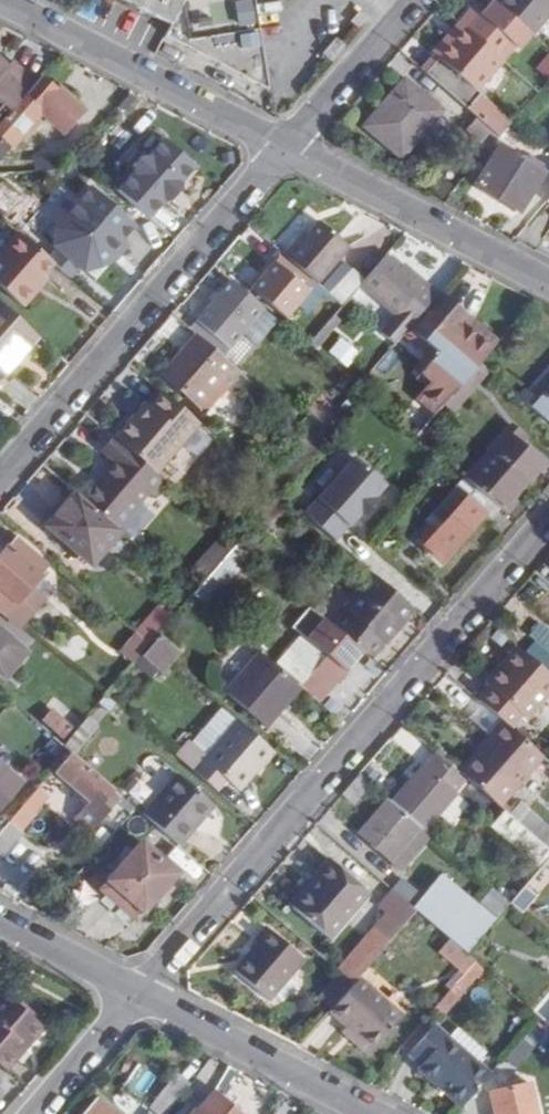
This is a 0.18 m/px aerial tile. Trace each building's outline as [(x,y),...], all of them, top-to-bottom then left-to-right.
[(173,18),(182,0),(137,0),(173,18)] [(270,81),(257,0),(182,0),(173,18),(167,29),(270,81)] [(446,84),(467,102),(478,112),(500,131),(513,116),(475,83),(502,51),(497,47),(512,31),(486,9),(476,0),(475,0),(464,14),(469,18),(426,67),(446,84)] [(486,9),(512,31),(519,37),(529,27),(498,0),(494,0),(486,9)] [(529,27),(532,29),(548,9),(548,0),(498,0),(529,27)] [(464,14),(421,62),(426,67),(469,18),(464,14)] [(0,53),(0,115),(35,75),(14,55),(9,61),(0,53)] [(9,140),(40,105),(64,127),(84,106),(70,95),(74,90),(59,77),(55,81),(41,69),(35,75),(0,115),(0,132),(9,140)] [(402,149),(441,107),(405,74),(367,118),(402,149)] [(489,144),(500,131),(478,112),(467,124),(489,144)] [(135,163),(118,183),(149,210),(164,193),(165,194),(174,193),(183,183),(183,175),(181,174),(194,159),(163,132),(150,146),(142,147),(135,155),(135,163)] [(521,203),(544,168),(524,154),(501,141),(490,157),(477,176),(521,203)] [(7,211),(14,203),(22,209),(38,191),(29,184),(23,190),(5,175),(0,181),(0,205),(7,211)] [(58,243),(50,253),(52,255),(69,270),(79,258),(84,263),(100,259),(114,242),(119,246),(126,238),(121,234),(135,218),(92,180),(55,223),(54,239),(58,243)] [(301,238),(295,234),(283,248),(317,277),(349,241),(320,216),(301,238)] [(52,255),(50,253),(17,225),(0,245),(0,281),(21,299),(35,283),(31,279),(41,266),(52,255)] [(253,281),(285,309),(314,275),(283,248),(253,281)] [(412,263),(409,267),(388,248),(366,274),(363,277),(398,309),(428,276),(412,263)] [(352,262),(329,287),(343,299),(363,277),(366,274),(352,262)] [(41,266),(31,279),(35,283),(45,270),(41,266)] [(262,301),(229,272),(195,311),(228,340),(262,301)] [(465,313),(462,317),(435,292),(410,320),(436,345),(421,363),(433,373),(418,389),(437,405),(444,397),(470,368),(480,356),(499,334),(474,311),(465,313)] [(35,329),(0,298),(0,368),(35,329)] [(203,405),(238,364),(195,327),(160,367),(203,405)] [(328,352),(348,369),(361,353),(341,337),(328,352)] [(454,406),(479,376),(470,368),(444,397),(454,406)] [(538,382),(541,385),(529,398),(548,416),(548,370),(538,382)] [(527,384),(521,391),(529,398),(535,391),(527,384)] [(131,410),(114,430),(154,466),(199,416),(163,385),(136,414),(131,410)] [(523,434),(511,423),(465,474),(475,482),(500,503),(502,505),(513,514),(523,502),(512,493),(542,460),(519,439),(523,434)] [(115,454),(82,494),(115,521),(148,483),(152,487),(163,474),(154,466),(114,430),(111,429),(100,442),(115,454)] [(352,452),(315,494),(347,521),(358,509),(361,510),(375,494),(373,492),(383,479),(352,452)] [(463,472),(423,516),(429,523),(436,528),(475,482),(465,474),(463,472)] [(483,508),(490,513),(500,503),(475,482),(436,528),(429,523),(417,538),(439,557),(483,508)] [(119,525),(115,521),(82,494),(74,486),(46,519),(91,558),(119,525)] [(195,561),(206,570),(235,536),(225,527),(195,561)] [(16,531),(0,548),(0,605),(15,617),(26,603),(15,594),(47,559),(16,531)] [(206,570),(192,586),(204,598),(248,547),(247,546),(235,536),(206,570)] [(369,653),(412,603),(386,580),(376,592),(362,579),(341,603),(343,606),(330,619),(361,646),(369,653)] [(309,600),(291,621),(300,629),(305,634),(323,613),(309,600)] [(138,627),(149,636),(162,620),(151,610),(138,627)] [(300,629),(274,659),(299,681),(318,697),(361,646),(330,619),(323,613),(305,634),(300,629)] [(0,623),(0,668),(5,672),(28,646),(0,623)] [(137,626),(120,646),(131,656),(149,636),(138,627),(137,626)] [(181,644),(161,626),(150,639),(170,655),(181,644)] [(525,646),(548,667),(548,642),(537,632),(525,646)] [(524,709),(530,713),(548,691),(548,667),(525,646),(515,638),(497,659),(500,661),(486,676),(491,681),(479,694),(501,714),(512,723),(524,709)] [(161,666),(170,655),(150,639),(141,650),(161,666)] [(265,721),(299,681),(257,645),(223,684),(265,721)] [(497,659),(484,674),(486,676),(500,661),(497,659)] [(239,715),(220,699),(189,735),(208,751),(239,715)] [(61,732),(72,719),(55,705),(44,717),(61,732)] [(62,735),(73,744),(96,719),(85,709),(62,735)] [(463,770),(498,799),(542,748),(512,723),(501,714),(487,732),(490,735),(461,767),(463,770)] [(189,735),(175,749),(214,783),(224,772),(238,783),(255,761),(257,764),(273,745),(239,715),(208,751),(189,735)] [(73,812),(90,827),(111,804),(99,794),(110,781),(69,746),(54,764),(89,796),(73,812)] [(423,759),(422,757),(391,794),(422,821),(436,805),(454,784),(453,782),(463,770),(461,767),(435,746),(423,759)] [(213,798),(178,768),(142,808),(177,839),(213,798)] [(122,791),(110,781),(99,794),(111,804),(122,791)] [(35,784),(21,801),(30,808),(31,809),(45,793),(35,784)] [(469,796),(454,784),(436,805),(451,817),(469,796)] [(398,860),(428,825),(422,821),(391,794),(388,790),(357,824),(398,860)] [(548,844),(548,825),(517,798),(509,808),(548,844)] [(4,819),(0,823),(0,852),(22,829),(16,824),(30,808),(21,801),(4,819)] [(548,850),(548,844),(509,808),(505,805),(491,821),(538,863),(548,850)] [(92,832),(100,840),(111,828),(102,821),(92,832)] [(132,914),(175,866),(141,835),(97,882),(132,914)] [(325,928),(364,882),(329,852),(290,898),(325,928)] [(449,933),(465,947),(496,911),(439,862),(418,885),(400,868),(389,881),(416,903),(449,933)] [(351,976),(358,969),(416,903),(389,881),(388,879),(374,895),(383,903),(333,960),(337,964),(351,976)] [(267,991),(303,951),(266,919),(254,932),(257,935),(234,963),(267,991)] [(474,954),(465,947),(449,933),(439,944),(463,965),(474,954)] [(434,1000),(444,1008),(484,962),(474,954),(463,965),(434,1000)] [(315,989),(330,1001),(351,976),(337,964),(315,989)] [(372,1041),(403,1007),(358,969),(351,976),(330,1001),(329,1002),(346,1016),(372,1041)] [(532,1005),(538,1009),(548,1019),(548,986),(532,1005)] [(20,1043),(36,1024),(0,993),(0,1066),(5,1070),(25,1047),(20,1043)] [(426,1009),(400,1038),(408,1046),(435,1017),(426,1009)] [(342,1022),(368,1046),(372,1041),(346,1016),(342,1022)] [(416,1060),(460,1098),(489,1064),(477,1054),(449,1029),(435,1017),(408,1046),(420,1056),(416,1060)] [(458,1019),(449,1029),(477,1054),(486,1044),(458,1019)] [(36,1024),(20,1043),(25,1047),(41,1029),(36,1024)] [(154,1113),(169,1113),(192,1088),(178,1076),(148,1109),(154,1113)] [(525,1077),(485,1086),(492,1113),(535,1113),(525,1077)] [(195,1113),(239,1113),(214,1092),(195,1113)] [(97,1101),(86,1113),(113,1113),(97,1101)]
